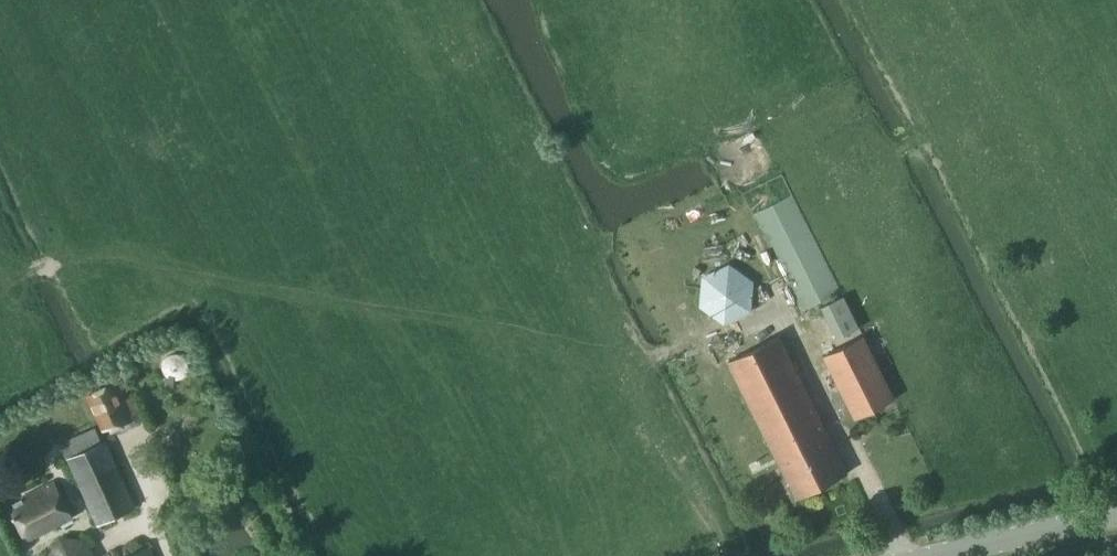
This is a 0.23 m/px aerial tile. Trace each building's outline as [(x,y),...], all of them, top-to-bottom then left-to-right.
[(799,192),(759,208),(800,310),(840,295),(799,192)] [(702,313),(754,314),(754,269),(702,268),(702,313)] [(837,339),(859,328),(843,296),(821,307),(837,339)] [(797,498),(847,473),(779,336),(728,361),(797,498)] [(855,419),(894,399),(863,336),(823,355),(855,419)] [(125,415),(137,410),(126,382),(88,396),(101,430),(127,420),(125,415)] [(102,444),(95,430),(62,445),(68,459),(102,444)] [(98,525),(136,508),(107,442),(102,444),(68,459),(98,525)] [(26,539),(71,517),(55,482),(9,504),(26,539)] [(84,539),(59,540),(50,555),(93,555),(84,539)] [(150,548),(132,555),(153,555),(150,548)]
